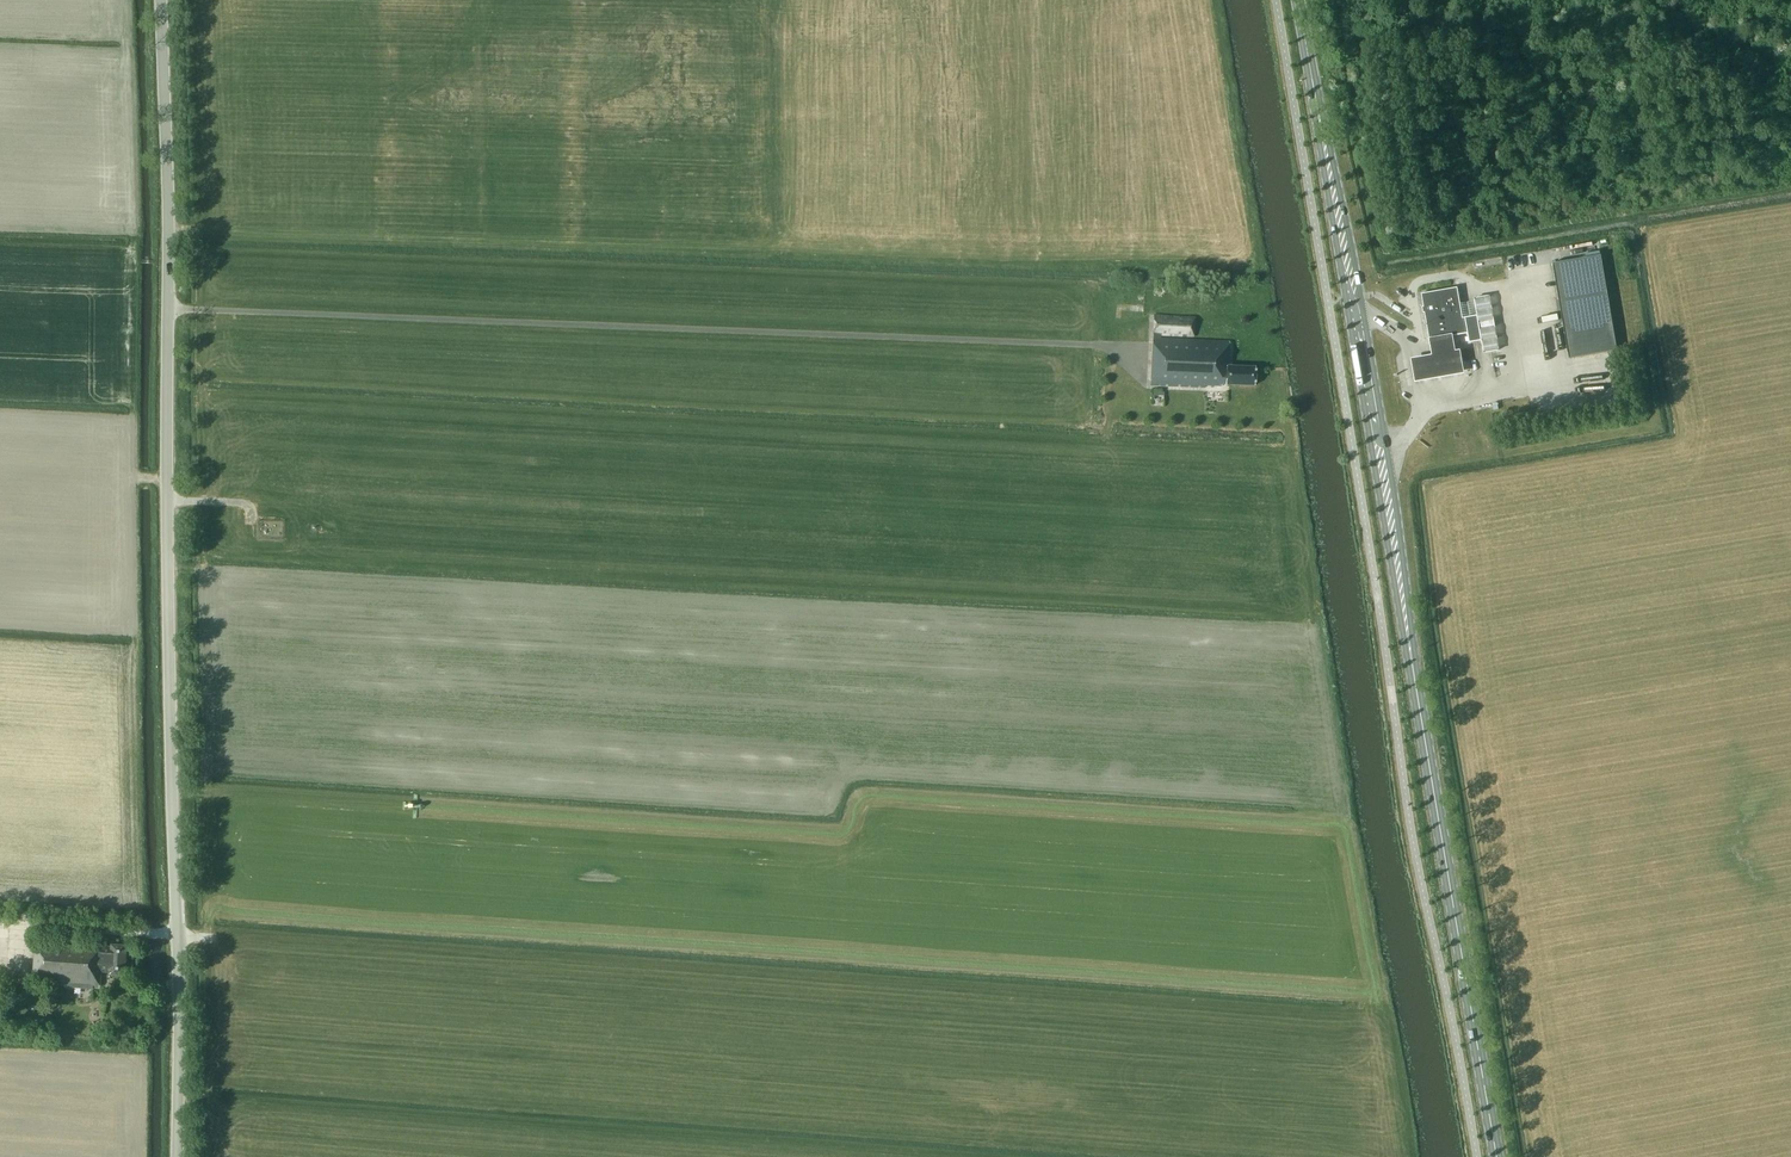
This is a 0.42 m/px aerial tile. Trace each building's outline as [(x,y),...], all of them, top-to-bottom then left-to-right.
[(1619,349),(1601,254),(1553,263),(1570,358),(1619,349)] [(1450,313),(1446,290),(1422,294),(1430,338),(1453,334),(1454,337),(1469,334),(1470,343),(1483,340),(1478,315),(1466,318),(1464,318),(1462,307),(1452,309),(1452,313),(1450,313)] [(1195,317),(1155,315),(1151,385),(1207,388),(1207,386),(1220,386),(1220,384),(1254,386),(1255,367),(1228,365),(1229,342),(1194,340),(1195,317)] [(1453,334),(1430,338),(1433,353),(1411,357),(1415,379),(1465,371),(1461,349),(1456,349),(1454,337),(1453,334)] [(103,942),(35,937),(31,983),(100,989),(101,972),(109,972),(109,974),(124,975),(127,946),(111,944),(111,946),(103,946),(103,942)]
